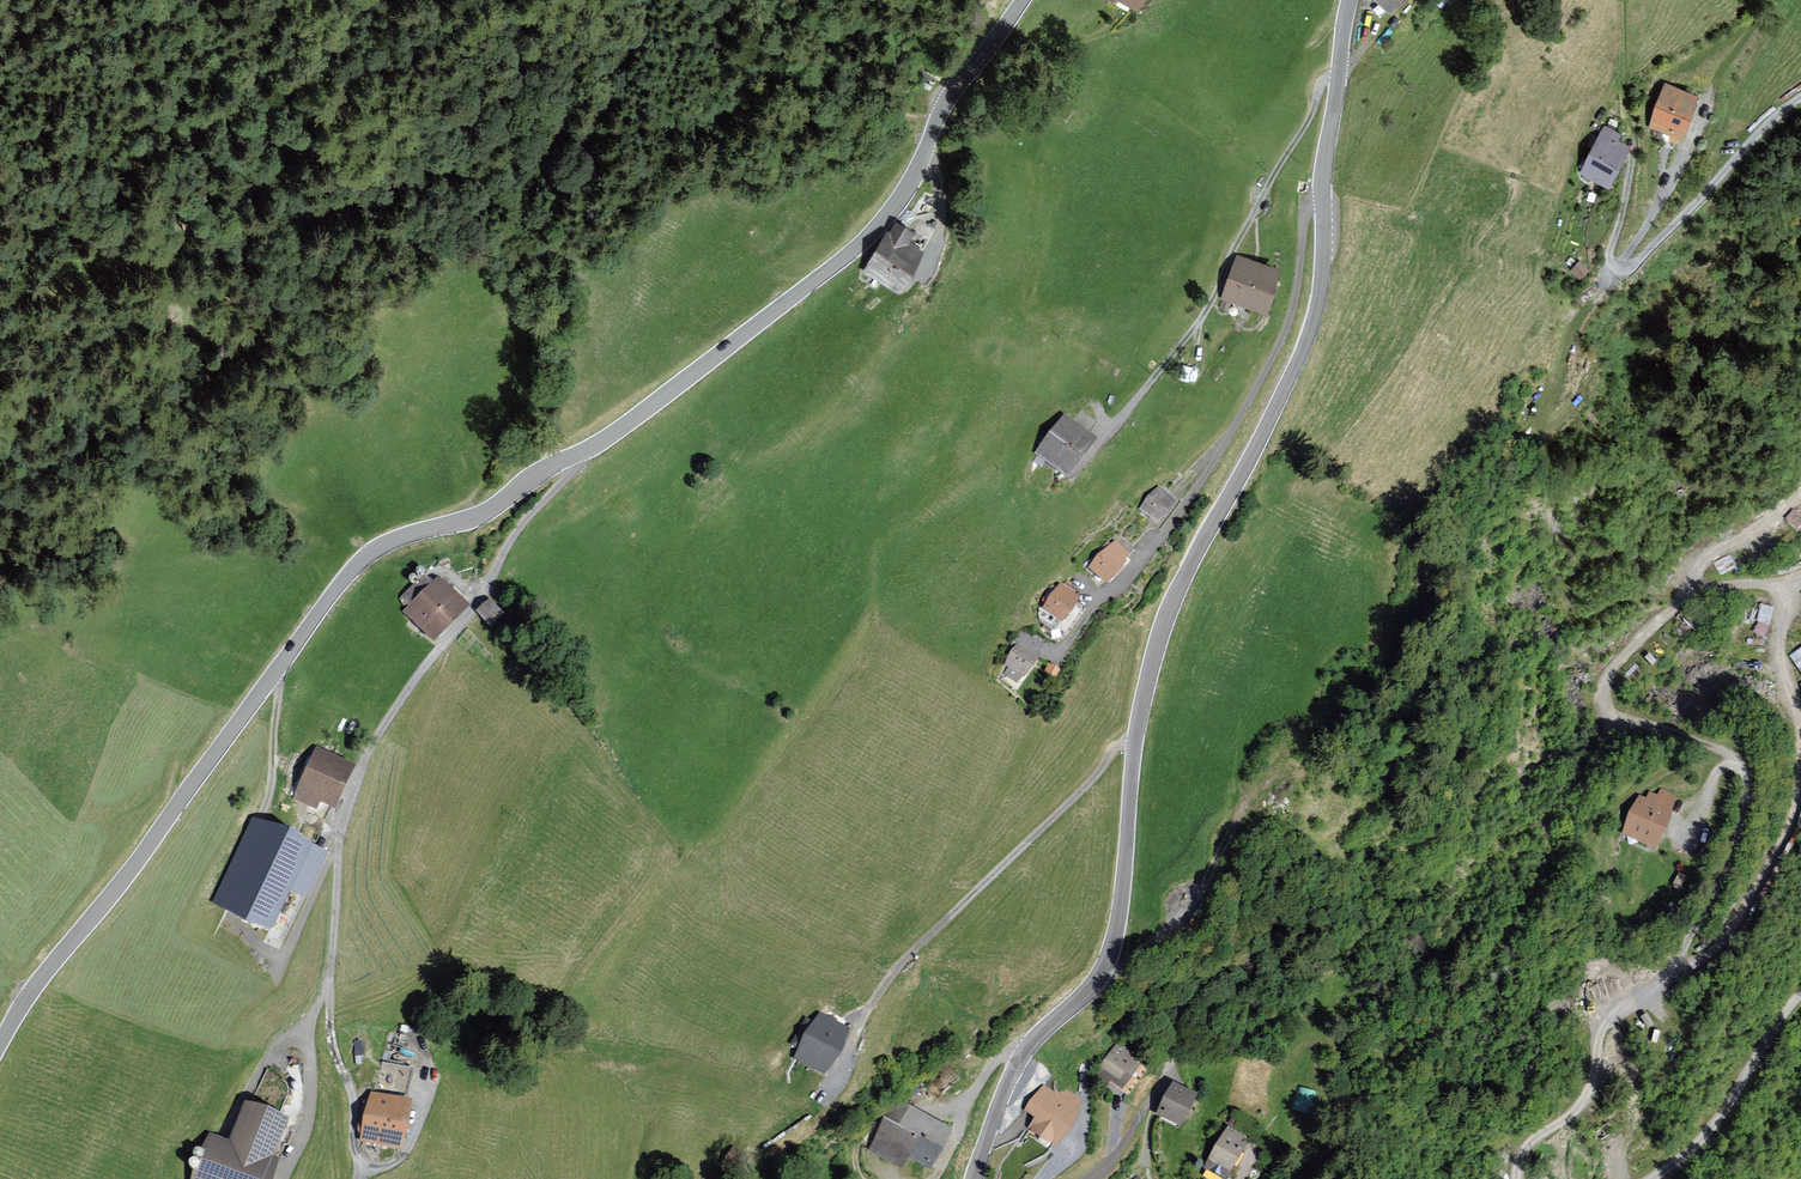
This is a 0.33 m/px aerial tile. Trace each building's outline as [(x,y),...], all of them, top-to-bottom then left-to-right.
[(1137,9),(1142,0),(1120,0),(1137,9)] [(1389,12),(1400,0),(1377,0),(1389,12)] [(1696,97),(1667,86),(1652,126),(1681,137),(1696,97)] [(1619,137),(1605,129),(1582,173),(1608,187),(1628,149),(1616,143),(1619,137)] [(913,234),(896,224),(867,271),(897,289),(922,250),(908,242),(913,234)] [(1277,271),(1239,258),(1225,299),(1262,312),(1277,271)] [(1583,269),(1575,261),(1566,269),(1574,278),(1583,269)] [(1094,439),(1065,417),(1039,451),(1068,473),(1094,439)] [(1175,501),(1158,487),(1141,508),(1158,522),(1175,501)] [(1127,554),(1115,542),(1090,566),(1105,581),(1124,562),(1121,559),(1127,554)] [(466,604),(439,577),(433,584),(427,578),(406,599),(413,606),(407,612),(433,637),(466,604)] [(1077,596),(1061,584),(1045,607),(1061,619),(1077,596)] [(493,595),(478,608),(493,625),(508,612),(493,595)] [(1042,644),(1023,632),(1013,647),(1016,649),(1006,664),(1010,666),(1005,673),(1018,681),(1022,674),(1025,676),(1037,658),(1034,656),(1042,644)] [(1791,643),(1794,664),(1800,663),(1800,641),(1791,643)] [(352,764),(319,749),(297,797),(315,805),(321,798),(334,803),(352,764)] [(1654,843),(1674,795),(1661,789),(1658,798),(1649,795),(1647,801),(1639,798),(1625,831),(1654,843)] [(320,852),(255,822),(218,900),(269,924),(288,884),(302,890),(320,852)] [(847,1028),(822,1015),(817,1024),(808,1019),(795,1044),(802,1048),(797,1057),(824,1072),(847,1028)] [(1132,1051),(1120,1043),(1098,1076),(1109,1083),(1112,1079),(1122,1086),(1137,1064),(1127,1057),(1132,1051)] [(1195,1093),(1174,1082),(1158,1112),(1179,1123),(1195,1093)] [(1078,1099),(1067,1092),(1060,1093),(1058,1095),(1045,1085),(1027,1109),(1037,1117),(1031,1127),(1056,1143),(1077,1111),(1072,1108),(1078,1099)] [(390,1096),(371,1093),(362,1139),(399,1146),(408,1100),(390,1096)] [(247,1103),(231,1144),(209,1136),(192,1178),(269,1178),(276,1162),(267,1159),(284,1118),(247,1103)] [(949,1132),(896,1103),(872,1146),(901,1162),(907,1152),(931,1165),(949,1132)] [(1244,1137),(1228,1128),(1206,1166),(1225,1177),(1244,1146),(1240,1143),(1244,1137)]
